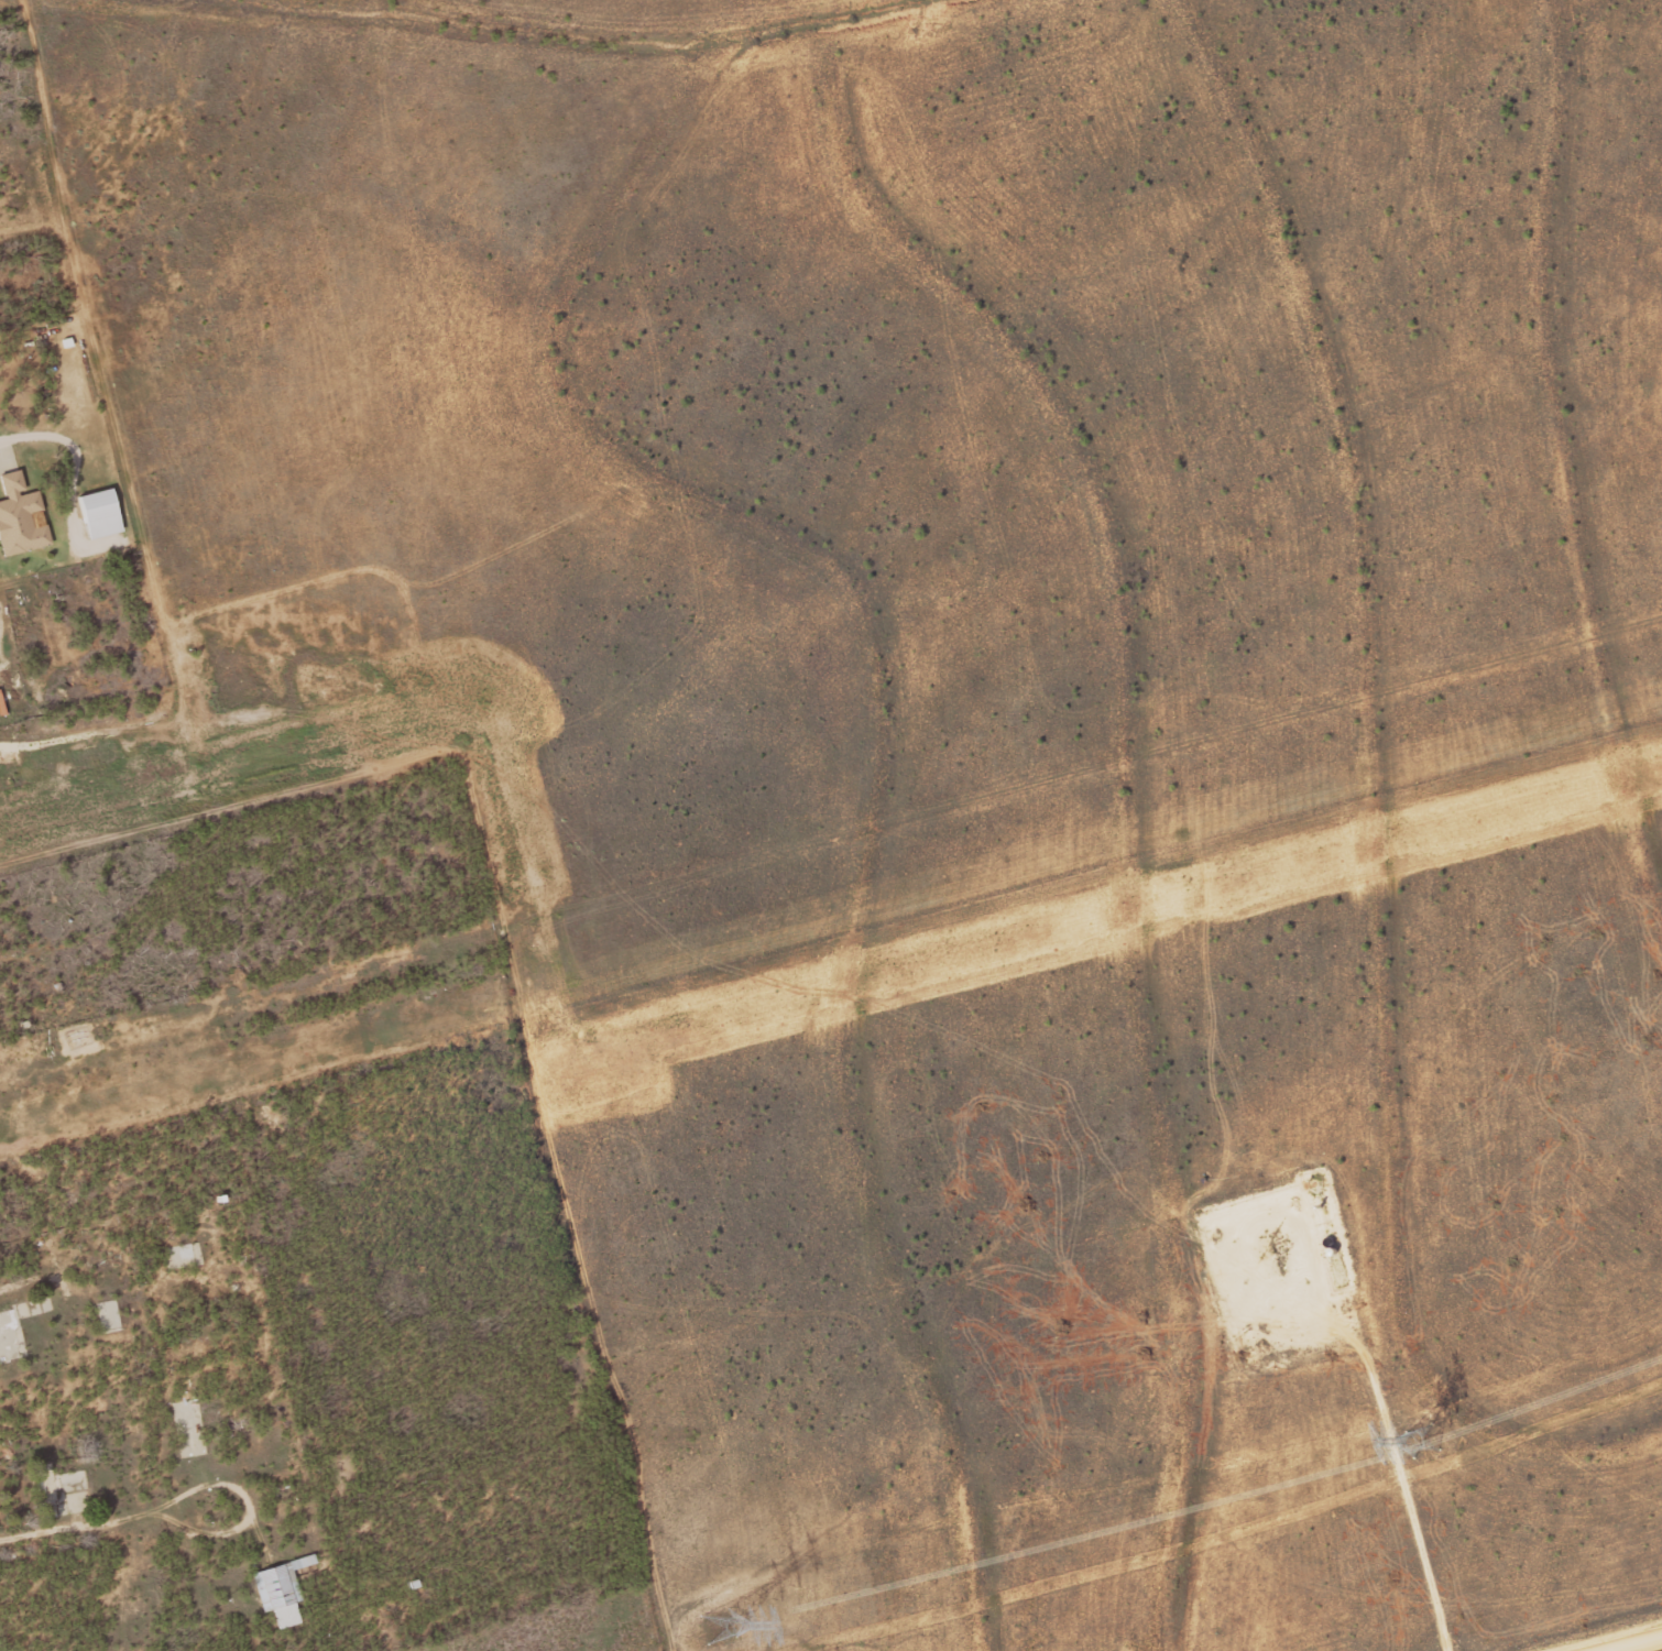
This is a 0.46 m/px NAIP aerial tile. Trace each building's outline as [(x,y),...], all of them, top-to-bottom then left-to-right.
[(48,524),(35,527),(32,514),(44,511),(40,491),(26,494),(21,470),(1,474),(7,500),(0,501),(0,545),(3,556),(52,545),(48,524)] [(122,533),(114,489),(80,495),(88,539),(122,533)] [(21,1356),(18,1343),(25,1341),(19,1318),(43,1312),(39,1299),(0,1309),(0,1361),(21,1356)] [(117,1301),(98,1302),(101,1329),(120,1327),(117,1301)] [(253,1572),(264,1612),(273,1609),(278,1629),(302,1623),(296,1601),(302,1600),(294,1569),(317,1563),(315,1555),(253,1572)]
